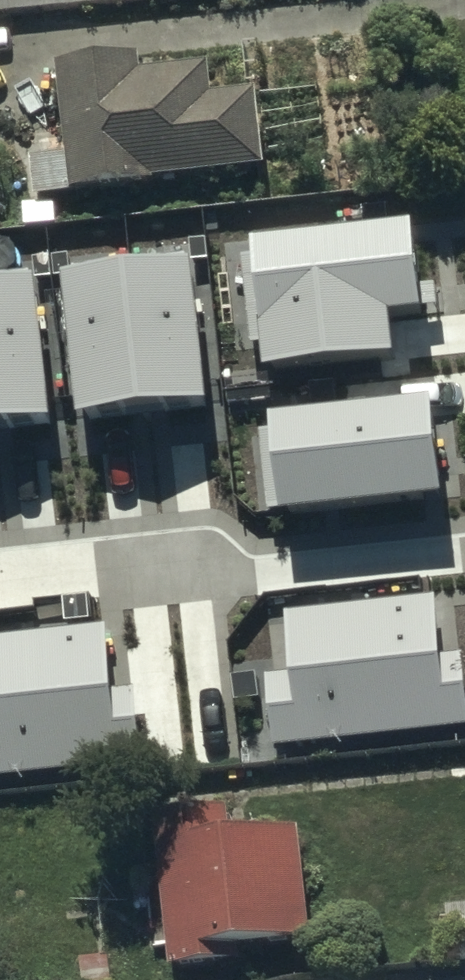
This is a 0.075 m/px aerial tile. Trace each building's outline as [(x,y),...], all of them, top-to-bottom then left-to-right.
[(139,49),(60,58),(70,151),(34,155),(38,191),(271,165),(261,81),(221,86),(217,58),(141,67),(139,49)] [(412,217),(248,236),(264,372),(396,357),(390,307),(422,304),(412,217)] [(189,252),(63,267),(81,418),(207,403),(189,252)] [(0,275),(0,428),(47,422),(29,271),(0,275)] [(427,395),(271,414),(283,516),(439,497),(427,395)] [(262,670),(272,749),(464,726),(464,647),(440,650),(432,587),(286,605),(293,666),(262,670)] [(143,760),(133,682),(107,686),(99,622),(0,634),(0,778),(143,760)] [(231,799),(156,806),(170,965),(234,959),(233,945),(318,937),(307,818),(233,824),(231,799)] [(447,904),(453,962),(464,961),(464,902),(447,904)]
